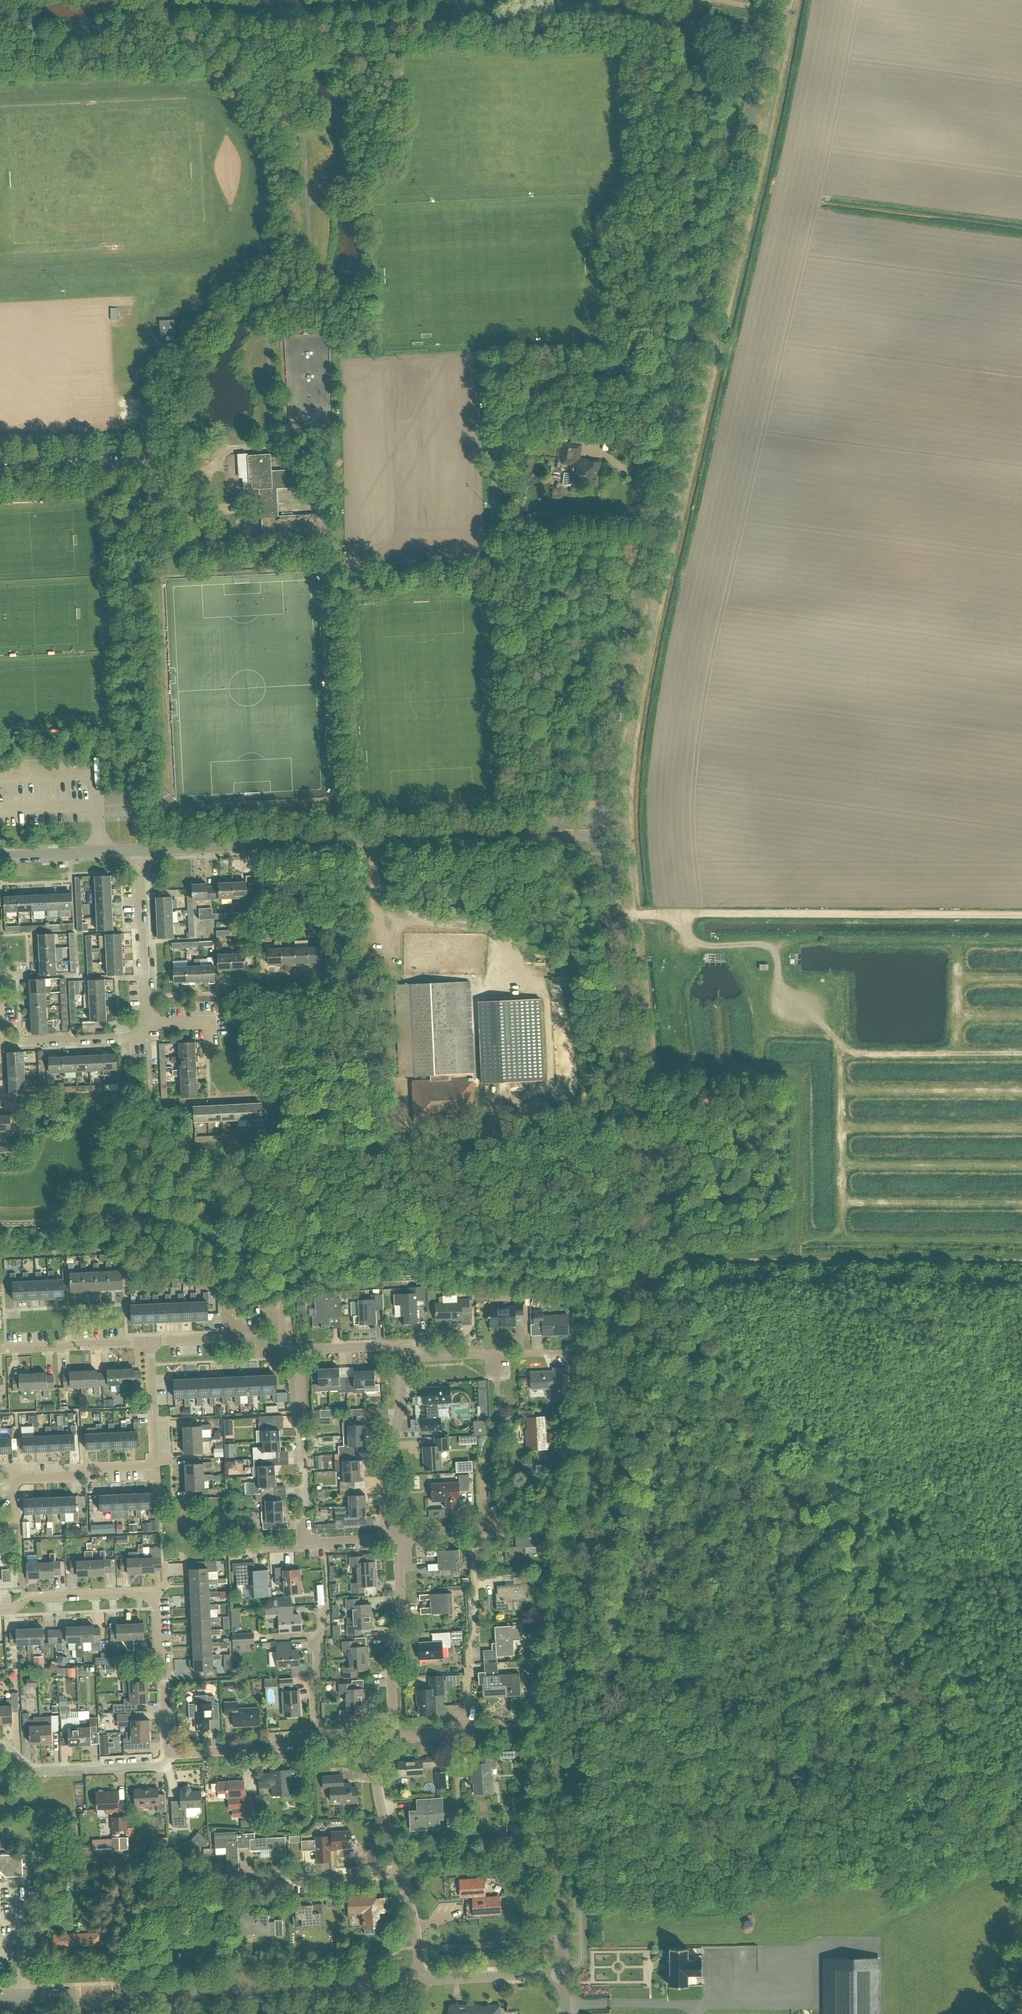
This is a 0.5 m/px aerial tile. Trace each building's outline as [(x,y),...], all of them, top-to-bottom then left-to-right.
[(160,321),(160,336),(175,335),(175,320),(160,321)] [(562,463),(572,465),(571,474),(564,473),(563,485),(570,486),(571,483),(596,487),(599,462),(579,460),(581,446),(565,444),(562,463)] [(277,489),(300,488),(299,470),(272,471),(271,455),(248,456),(250,490),(259,490),(261,518),(262,518),(263,535),(318,533),(317,514),(278,516),(277,489)] [(116,494),(108,487),(102,494),(109,501),(116,494)] [(114,876),(96,877),(96,890),(112,889),(112,882),(114,882),(114,876)] [(239,880),(233,881),(233,883),(234,899),(254,897),(254,885),(247,885),(247,882),(239,882),(239,880)] [(215,900),(234,899),(233,883),(226,883),(225,881),(220,881),(220,883),(219,883),(219,887),(214,887),(215,900)] [(194,896),(194,901),(215,900),(214,887),(207,887),(207,884),(199,885),(199,882),(193,883),(194,896)] [(113,895),(115,895),(115,889),(112,889),(96,890),(97,904),(113,903),(113,895)] [(52,892),(45,892),(46,895),(47,911),(60,910),(59,895),(59,894),(52,895),(52,892)] [(59,892),(59,894),(59,895),(60,910),(74,909),(73,894),(65,894),(65,892),(59,892)] [(38,893),(32,893),(32,896),(33,911),(47,911),(46,895),(38,895),(38,893)] [(5,897),(6,913),(20,912),(19,897),(19,896),(11,897),(11,894),(5,895),(5,897)] [(18,894),(19,896),(19,897),(20,912),(33,911),(32,896),(25,896),(25,894),(18,894)] [(157,906),(154,906),(155,912),(157,912),(173,911),(173,897),(157,898),(157,906)] [(243,901),(235,902),(236,910),(244,910),(243,901)] [(113,903),(97,904),(98,917),(114,916),(113,909),(115,909),(115,903),(113,903)] [(158,919),(155,919),(155,925),(158,925),(174,924),(173,911),(157,912),(158,919)] [(114,930),(114,922),(116,922),(116,916),(114,916),(98,917),(98,931),(114,930)] [(158,933),(156,933),(156,938),(175,937),(174,924),(158,925),(158,933)] [(40,943),(37,944),(38,949),(41,949),(56,948),(55,934),(40,935),(40,943)] [(123,941),(125,941),(125,934),(107,935),(107,948),(123,948),(123,941)] [(284,966),(284,964),(283,949),(282,949),(282,942),(276,942),(276,949),(269,950),(270,965),(278,964),(278,967),(284,966)] [(310,962),(317,962),(317,965),(324,964),(323,947),(309,948),(310,962)] [(41,957),(38,957),(38,963),(41,963),(42,962),(57,961),(56,948),(41,949),(41,957)] [(125,948),(123,948),(107,948),(108,962),(124,961),(123,953),(126,953),(125,948)] [(297,966),(297,963),(296,948),(283,949),(284,964),(291,963),(291,966),(297,966)] [(310,965),(310,962),(309,948),(296,948),(297,963),(304,963),(305,965),(310,965)] [(233,969),(233,970),(241,969),(241,972),(247,971),(246,953),(232,954),(233,969)] [(233,972),(233,970),(233,969),(232,954),(219,955),(220,970),(227,970),(227,973),(233,972)] [(209,966),(201,966),(202,982),(203,982),(210,982),(210,984),(216,984),(215,965),(214,957),(208,958),(209,966)] [(203,985),(203,982),(202,982),(201,966),(201,959),(195,959),(195,966),(188,967),(189,982),(189,983),(197,982),(197,985),(203,985)] [(42,962),(41,963),(42,970),(39,970),(39,976),(57,975),(57,961),(42,962)] [(124,961),(108,962),(108,976),(124,975),(124,967),(126,967),(126,961),(124,961)] [(188,967),(174,967),(175,984),(183,983),(183,986),(189,985),(189,983),(189,982),(188,967)] [(46,979),(31,980),(31,988),(28,988),(28,994),(31,994),(47,993),(52,992),(51,986),(46,986),(46,979)] [(108,980),(90,981),(91,994),(106,993),(105,986),(108,986),(108,980)] [(430,1076),(430,1080),(412,1080),(414,1122),(476,1120),(474,1078),(470,982),(395,985),(399,1077),(430,1076)] [(32,1007),(48,1006),(48,1005),(52,1005),(52,1000),(47,1000),(47,993),(31,994),(32,1001),(29,1001),(29,1008),(32,1008),(32,1007)] [(106,999),(109,999),(109,993),(106,993),(91,994),(92,1007),(106,1006),(106,999)] [(541,1002),(478,1005),(482,1084),(544,1081),(541,1002)] [(32,1008),(32,1015),(30,1015),(30,1021),(33,1021),(48,1020),(48,1006),(32,1007),(32,1008)] [(87,1008),(87,1011),(89,1011),(89,1013),(92,1013),(93,1021),(107,1020),(107,1013),(110,1012),(109,1006),(106,1006),(92,1007),(87,1008)] [(33,1021),(33,1028),(31,1028),(31,1034),(33,1034),(49,1033),(49,1034),(55,1034),(55,1030),(53,1028),(49,1028),(48,1020),(33,1021)] [(196,1049),(199,1048),(198,1042),(196,1042),(180,1043),(181,1056),(196,1056),(197,1056),(196,1049)] [(25,1052),(9,1053),(10,1061),(7,1061),(7,1067),(10,1067),(10,1066),(26,1066),(25,1052)] [(103,1053),(103,1055),(104,1070),(104,1076),(110,1075),(110,1070),(118,1070),(117,1054),(110,1055),(109,1052),(103,1053)] [(82,1053),(76,1054),(77,1056),(77,1072),(78,1077),(83,1077),(83,1071),(91,1071),(91,1055),(90,1055),(82,1056),(82,1053)] [(91,1071),(104,1070),(103,1055),(96,1055),(96,1053),(90,1053),(90,1055),(91,1055),(91,1071)] [(77,1072),(77,1056),(69,1056),(69,1054),(62,1054),(63,1057),(64,1072),(77,1072)] [(63,1057),(55,1057),(55,1055),(50,1055),(51,1073),(64,1072),(63,1057)] [(196,1056),(181,1056),(181,1070),(197,1069),(197,1062),(199,1062),(199,1056),(197,1056),(196,1056)] [(11,1080),(26,1079),(26,1066),(10,1066),(10,1067),(10,1074),(8,1074),(8,1080),(10,1080),(11,1080)] [(197,1069),(181,1070),(182,1083),(198,1083),(198,1075),(200,1075),(200,1069),(197,1069)] [(9,1094),(11,1094),(27,1093),(26,1079),(11,1080),(10,1080),(11,1087),(8,1088),(9,1094)] [(198,1083),(182,1083),(183,1097),(199,1096),(198,1089),(201,1088),(200,1082),(198,1083)] [(248,1120),(247,1104),(240,1105),(240,1102),(234,1102),(234,1105),(235,1121),(248,1120)] [(247,1104),(248,1120),(262,1119),(262,1104),(253,1104),(253,1102),(247,1102),(247,1104)] [(222,1121),(221,1105),(214,1106),(214,1103),(208,1103),(208,1106),(209,1122),(222,1121)] [(227,1103),(221,1103),(221,1105),(222,1121),(235,1121),(234,1105),(227,1105),(227,1103)] [(201,1104),(194,1104),(195,1123),(209,1122),(208,1106),(201,1107),(201,1104)] [(0,1113),(0,1137),(4,1137),(3,1132),(12,1131),(11,1116),(3,1116),(3,1113),(0,1113)] [(109,1271),(110,1290),(123,1289),(122,1270),(112,1271),(112,1262),(107,1263),(107,1271),(109,1271)] [(99,1263),(94,1263),(95,1272),(96,1272),(97,1290),(110,1290),(109,1271),(107,1271),(100,1272),(99,1263)] [(74,1264),(69,1264),(69,1274),(71,1274),(72,1292),(85,1291),(84,1272),(82,1272),(75,1273),(74,1264)] [(87,1264),(82,1264),(82,1272),(84,1272),(85,1291),(97,1290),(96,1272),(95,1272),(87,1272),(87,1264)] [(52,1280),(53,1298),(66,1298),(65,1279),(55,1280),(55,1271),(50,1271),(50,1280),(52,1280)] [(26,1281),(28,1300),(40,1299),(39,1280),(37,1281),(30,1281),(30,1272),(24,1273),(25,1281),(26,1281)] [(39,1280),(40,1299),(53,1298),(52,1280),(50,1280),(42,1280),(42,1272),(37,1272),(37,1281),(39,1280)] [(13,1283),(14,1301),(28,1300),(26,1281),(25,1281),(17,1282),(17,1273),(11,1273),(12,1283),(13,1283)] [(410,1294),(394,1295),(394,1306),(404,1305),(404,1324),(418,1323),(417,1307),(426,1306),(425,1287),(410,1288),(410,1294)] [(315,1292),(316,1316),(313,1316),(314,1327),(330,1326),(330,1319),(341,1318),(340,1298),(336,1298),(335,1291),(315,1292)] [(192,1302),(185,1303),(183,1303),(184,1321),(196,1321),(196,1302),(197,1302),(197,1293),(192,1294),(192,1302)] [(205,1293),(205,1302),(197,1302),(196,1302),(196,1321),(209,1320),(208,1303),(210,1303),(210,1293),(205,1293)] [(179,1294),(179,1303),(172,1303),(170,1303),(171,1322),(184,1321),(183,1303),(185,1303),(184,1294),(179,1294)] [(154,1295),(154,1304),(147,1304),(145,1304),(145,1323),(158,1322),(158,1303),(160,1303),(159,1295),(154,1295)] [(167,1303),(160,1303),(158,1303),(158,1322),(171,1322),(170,1303),(172,1303),(172,1295),(167,1295),(167,1303)] [(372,1300),(359,1301),(360,1316),(354,1316),(354,1326),(377,1325),(376,1310),(383,1310),(383,1295),(372,1296),(372,1300)] [(146,1296),(141,1296),(142,1304),(132,1304),(133,1323),(145,1323),(145,1304),(147,1304),(146,1296)] [(462,1313),(470,1313),(469,1300),(459,1300),(460,1304),(436,1305),(437,1320),(447,1320),(447,1321),(463,1321),(462,1313)] [(523,1303),(515,1303),(515,1306),(490,1307),(491,1327),(516,1326),(516,1317),(523,1316),(523,1303)] [(531,1336),(544,1335),(544,1336),(569,1334),(568,1316),(543,1317),(543,1311),(534,1311),(535,1324),(531,1324),(531,1336)] [(348,1392),(347,1377),(340,1377),(340,1367),(329,1368),(330,1391),(341,1391),(341,1392),(348,1392)] [(554,1371),(531,1373),(532,1389),(552,1388),(552,1401),(567,1400),(566,1391),(568,1391),(567,1367),(554,1368),(554,1371)] [(316,1392),(330,1391),(329,1368),(319,1368),(320,1384),(315,1384),(316,1392)] [(125,1394),(125,1385),(122,1385),(121,1369),(108,1370),(108,1373),(103,1373),(103,1386),(120,1385),(120,1394),(125,1394)] [(122,1385),(125,1385),(132,1384),(133,1393),(138,1393),(137,1384),(142,1383),(141,1371),(134,1371),(134,1369),(121,1369),(122,1385)] [(348,1392),(355,1392),(355,1393),(366,1393),(366,1392),(364,1370),(354,1371),(354,1377),(347,1377),(348,1392)] [(380,1384),(376,1384),(375,1370),(364,1370),(366,1392),(381,1391),(380,1384)] [(70,1375),(64,1375),(64,1388),(82,1387),(82,1396),(87,1396),(87,1387),(84,1387),(84,1371),(70,1372),(70,1375)] [(97,1371),(84,1371),(84,1387),(87,1387),(95,1386),(95,1395),(100,1395),(99,1386),(103,1386),(103,1373),(97,1373),(97,1371)] [(49,1388),(54,1388),(53,1376),(47,1376),(46,1373),(33,1374),(34,1389),(36,1389),(44,1389),(45,1398),(49,1397),(49,1388)] [(37,1400),(36,1389),(34,1389),(33,1374),(20,1374),(20,1377),(13,1378),(14,1390),(22,1390),(22,1396),(29,1396),(29,1400),(37,1400)] [(276,1375),(264,1376),(264,1394),(266,1394),(274,1394),(274,1402),(279,1402),(279,1393),(277,1393),(276,1375)] [(254,1403),(254,1395),(252,1395),(251,1376),(238,1377),(239,1395),(241,1395),(249,1395),(249,1403),(254,1403)] [(264,1376),(251,1376),(252,1395),(254,1395),(261,1394),(262,1403),(267,1403),(266,1394),(264,1394),(264,1376)] [(226,1377),(214,1378),(214,1396),(216,1396),(223,1396),(224,1405),(229,1404),(228,1396),(227,1396),(226,1377)] [(238,1377),(226,1377),(227,1396),(228,1396),(236,1395),(237,1404),(241,1404),(241,1395),(239,1395),(238,1377)] [(201,1378),(188,1379),(189,1397),(191,1397),(198,1397),(199,1406),(204,1406),(203,1397),(201,1397),(201,1378)] [(217,1405),(216,1396),(214,1396),(214,1378),(201,1378),(201,1397),(203,1397),(211,1396),(211,1405),(217,1405)] [(188,1379),(175,1379),(176,1398),(186,1398),(186,1407),(191,1406),(191,1397),(189,1397),(188,1379)] [(428,1419),(422,1419),(423,1431),(442,1430),(442,1418),(439,1418),(438,1404),(452,1403),(451,1386),(423,1388),(424,1405),(428,1404),(428,1419)] [(378,1415),(377,1407),(362,1408),(362,1415),(378,1415)] [(336,1409),(320,1410),(320,1417),(336,1417),(336,1409)] [(528,1418),(528,1434),(527,1434),(528,1450),(548,1449),(548,1442),(554,1441),(554,1433),(548,1434),(547,1433),(546,1433),(545,1417),(535,1418),(535,1411),(518,1411),(519,1419),(528,1418)] [(344,1436),(366,1435),(366,1425),(365,1422),(378,1422),(378,1415),(362,1415),(349,1416),(343,1416),(344,1436)] [(32,1416),(28,1416),(29,1424),(33,1424),(33,1427),(34,1427),(38,1427),(37,1416),(34,1416),(33,1416),(32,1416)] [(224,1419),(224,1434),(233,1434),(232,1419),(224,1419)] [(473,1421),(474,1433),(482,1433),(481,1421),(473,1421)] [(127,1422),(122,1423),(123,1431),(115,1432),(114,1432),(114,1448),(127,1447),(126,1431),(128,1431),(127,1422)] [(126,1431),(127,1447),(140,1446),(139,1431),(141,1431),(140,1422),(135,1422),(135,1431),(128,1431),(126,1431)] [(110,1432),(102,1432),(101,1432),(101,1448),(114,1448),(114,1432),(115,1432),(115,1423),(110,1423),(110,1432)] [(274,1423),(259,1423),(260,1432),(256,1432),(257,1442),(263,1442),(263,1441),(281,1441),(281,1430),(274,1430),(274,1423)] [(97,1424),(98,1433),(87,1433),(88,1449),(101,1448),(101,1432),(102,1432),(102,1424),(97,1424)] [(63,1434),(64,1450),(76,1450),(76,1435),(78,1435),(77,1425),(72,1425),(72,1434),(65,1434),(63,1434)] [(203,1437),(203,1433),(203,1430),(211,1430),(211,1425),(202,1425),(203,1427),(196,1427),(185,1428),(185,1440),(203,1440),(203,1437)] [(50,1435),(53,1435),(52,1426),(47,1426),(47,1435),(40,1436),(38,1436),(39,1452),(51,1451),(50,1435)] [(65,1426),(60,1426),(60,1434),(53,1435),(50,1435),(51,1451),(64,1450),(63,1434),(65,1434),(65,1426)] [(35,1436),(24,1436),(25,1452),(39,1452),(38,1436),(40,1436),(40,1427),(38,1427),(34,1427),(35,1436)] [(13,1438),(15,1438),(14,1428),(9,1428),(10,1437),(2,1438),(0,1438),(0,1439),(1,1454),(14,1453),(13,1438)] [(339,1454),(354,1453),(354,1446),(367,1446),(366,1435),(344,1436),(345,1446),(339,1446),(339,1454)] [(185,1440),(186,1454),(211,1452),(210,1442),(220,1442),(220,1437),(203,1437),(203,1440),(185,1440)] [(435,1439),(435,1447),(423,1447),(425,1471),(430,1471),(430,1470),(442,1469),(441,1450),(450,1450),(449,1438),(435,1439)] [(254,1459),(269,1459),(275,1458),(275,1451),(281,1451),(281,1441),(263,1441),(263,1442),(264,1447),(254,1447),(254,1459)] [(344,1471),(361,1471),(360,1460),(354,1461),(354,1453),(339,1454),(340,1462),(336,1462),(336,1471),(344,1471)] [(259,1476),(276,1476),(276,1465),(270,1465),(269,1459),(254,1459),(243,1460),(243,1465),(255,1464),(255,1467),(258,1466),(259,1476)] [(455,1462),(455,1472),(471,1471),(471,1461),(455,1462)] [(205,1475),(205,1468),(214,1467),(214,1462),(204,1462),(204,1464),(186,1465),(187,1478),(205,1477),(205,1475)] [(344,1471),(344,1481),(341,1481),(341,1489),(355,1489),(355,1482),(361,1481),(361,1471),(344,1471)] [(205,1475),(205,1477),(187,1478),(187,1491),(205,1490),(205,1480),(214,1480),(214,1474),(205,1475)] [(458,1482),(431,1483),(432,1502),(446,1502),(446,1508),(459,1508),(459,1501),(460,1501),(460,1492),(470,1491),(469,1475),(458,1475),(458,1482)] [(256,1494),(271,1493),(271,1487),(277,1486),(276,1476),(259,1476),(259,1481),(250,1482),(251,1494),(256,1494)] [(355,1489),(341,1489),(341,1496),(349,1496),(349,1507),(367,1506),(366,1495),(356,1495),(355,1489)] [(151,1493),(139,1494),(140,1509),(142,1509),(149,1508),(150,1518),(155,1518),(154,1508),(152,1508),(151,1493)] [(271,1493),(256,1494),(256,1501),(266,1501),(266,1512),(284,1511),(283,1500),(271,1501),(271,1493)] [(127,1494),(114,1495),(115,1510),(117,1510),(125,1510),(125,1519),(130,1519),(129,1509),(127,1509),(127,1494)] [(139,1494),(127,1494),(127,1509),(129,1509),(137,1509),(137,1518),(143,1518),(142,1509),(140,1509),(139,1494)] [(112,1519),(118,1519),(117,1510),(115,1510),(114,1495),(100,1495),(100,1510),(112,1510),(112,1519)] [(65,1512),(67,1512),(74,1512),(74,1521),(79,1521),(79,1511),(77,1512),(76,1496),(64,1497),(65,1512)] [(54,1522),(54,1512),(52,1513),(51,1497),(39,1498),(39,1513),(41,1513),(49,1513),(49,1522),(54,1522)] [(64,1497),(51,1497),(52,1513),(54,1512),(62,1512),(62,1522),(67,1521),(67,1512),(65,1512),(64,1497)] [(42,1523),(41,1513),(39,1513),(39,1498),(25,1498),(25,1514),(36,1513),(37,1523),(42,1523)] [(367,1506),(349,1507),(346,1507),(346,1517),(344,1517),(344,1526),(365,1525),(365,1516),(367,1516),(367,1506)] [(284,1511),(266,1512),(267,1521),(264,1522),(264,1529),(278,1529),(278,1521),(284,1521),(284,1511)] [(151,1523),(143,1523),(143,1531),(160,1530),(159,1520),(151,1520),(151,1523)] [(517,1547),(505,1548),(506,1560),(518,1559),(519,1560),(528,1559),(527,1548),(537,1547),(536,1530),(531,1531),(531,1523),(512,1525),(513,1536),(516,1535),(517,1547)] [(99,1525),(91,1525),(91,1534),(100,1534),(99,1525)] [(229,1556),(246,1555),(246,1547),(229,1548),(229,1556)] [(139,1559),(121,1559),(122,1572),(128,1572),(129,1574),(142,1574),(141,1558),(144,1558),(143,1549),(139,1549),(139,1559)] [(152,1558),(144,1558),(141,1558),(142,1574),(155,1573),(155,1571),(161,1571),(161,1558),(156,1558),(156,1549),(151,1549),(152,1558)] [(439,1564),(429,1565),(429,1571),(462,1569),(460,1550),(428,1552),(428,1557),(439,1557),(439,1564)] [(91,1561),(93,1560),(93,1551),(85,1551),(85,1561),(71,1561),(71,1574),(78,1574),(78,1577),(91,1576),(91,1561)] [(93,1560),(91,1561),(91,1576),(105,1575),(105,1573),(111,1572),(111,1560),(106,1560),(105,1551),(101,1551),(101,1560),(93,1560)] [(41,1578),(40,1562),(43,1562),(42,1553),(37,1553),(38,1563),(27,1563),(28,1579),(41,1578)] [(43,1562),(40,1562),(41,1578),(54,1578),(54,1575),(61,1574),(60,1562),(55,1562),(55,1553),(50,1553),(50,1562),(43,1562)] [(363,1557),(350,1557),(351,1568),(356,1567),(357,1575),(376,1574),(376,1562),(363,1562),(363,1557)] [(193,1563),(193,1570),(190,1570),(191,1583),(209,1582),(209,1580),(209,1572),(218,1571),(217,1567),(217,1561),(193,1563)] [(255,1562),(236,1563),(237,1586),(250,1585),(251,1598),(269,1597),(268,1580),(269,1580),(269,1570),(255,1571),(255,1562)] [(290,1567),(275,1568),(276,1585),(284,1585),(285,1595),(302,1594),(301,1570),(290,1570),(290,1567)] [(2,1570),(3,1582),(12,1582),(11,1569),(2,1570)] [(365,1593),(365,1587),(377,1587),(376,1574),(357,1575),(357,1583),(352,1583),(352,1594),(365,1593)] [(498,1586),(498,1598),(497,1598),(498,1611),(514,1610),(514,1601),(528,1600),(527,1592),(529,1592),(529,1587),(533,1587),(533,1576),(515,1578),(515,1585),(498,1586)] [(209,1584),(218,1584),(218,1579),(209,1580),(209,1582),(191,1583),(191,1595),(210,1594),(210,1592),(209,1584)] [(219,1591),(210,1592),(210,1594),(191,1595),(192,1608),(210,1607),(210,1604),(210,1597),(219,1596),(219,1591)] [(431,1600),(432,1608),(421,1609),(421,1615),(454,1613),(453,1593),(420,1596),(420,1601),(431,1600)] [(359,1599),(346,1600),(347,1610),(353,1610),(353,1617),(372,1616),(371,1605),(359,1605),(359,1599)] [(211,1616),(211,1609),(220,1609),(219,1604),(210,1604),(210,1607),(192,1608),(192,1620),(211,1619),(211,1616)] [(281,1632),(301,1631),(300,1615),(294,1615),(293,1606),(266,1608),(266,1618),(280,1617),(281,1632)] [(211,1619),(192,1620),(193,1633),(212,1632),(212,1629),(211,1622),(220,1621),(220,1616),(211,1616),(211,1619)] [(354,1625),(348,1626),(348,1636),(361,1636),(361,1630),(372,1629),(372,1616),(353,1617),(354,1625)] [(117,1625),(118,1628),(111,1628),(112,1641),(129,1640),(130,1649),(135,1649),(134,1640),(132,1640),(131,1624),(117,1625)] [(144,1624),(131,1624),(132,1640),(134,1640),(142,1639),(142,1648),(147,1648),(147,1639),(144,1639),(144,1624)] [(497,1650),(484,1651),(485,1663),(498,1663),(497,1657),(516,1656),(515,1640),(523,1639),(522,1625),(515,1626),(515,1625),(513,1625),(512,1626),(495,1627),(497,1650)] [(81,1642),(84,1642),(92,1642),(92,1651),(97,1651),(96,1642),(101,1641),(101,1629),(94,1629),(94,1626),(81,1627),(81,1642)] [(84,1657),(84,1642),(81,1642),(81,1627),(67,1628),(68,1643),(76,1643),(77,1657),(84,1657)] [(34,1654),(33,1645),(31,1645),(30,1629),(17,1630),(17,1633),(11,1633),(11,1646),(29,1645),(29,1654),(34,1654)] [(31,1645),(33,1645),(41,1644),(42,1653),(46,1653),(46,1643),(44,1644),(43,1629),(30,1629),(31,1645)] [(212,1632),(193,1633),(193,1645),(212,1645),(212,1642),(212,1634),(221,1634),(221,1629),(212,1629),(212,1632)] [(49,1631),(49,1644),(63,1643),(62,1631),(49,1631)] [(233,1645),(255,1644),(254,1633),(232,1634),(233,1645)] [(443,1659),(443,1649),(451,1648),(450,1633),(431,1634),(432,1642),(419,1643),(420,1660),(443,1659)] [(355,1641),(342,1642),(343,1652),(349,1652),(350,1660),(368,1659),(367,1646),(356,1647),(355,1641)] [(194,1658),(213,1657),(213,1654),(212,1647),(221,1647),(221,1648),(228,1648),(228,1642),(212,1642),(212,1645),(193,1645),(194,1658)] [(291,1642),(276,1643),(277,1652),(279,1652),(280,1668),(299,1667),(298,1650),(292,1651),(291,1642)] [(135,1654),(127,1655),(127,1663),(135,1663),(135,1654)] [(222,1654),(213,1654),(213,1657),(194,1658),(195,1671),(199,1671),(200,1678),(217,1677),(216,1669),(213,1669),(213,1660),(222,1659),(222,1654)] [(148,1655),(138,1655),(138,1664),(148,1663),(148,1655)] [(357,1677),(357,1672),(369,1671),(368,1659),(350,1660),(350,1667),(344,1668),(344,1678),(357,1677)] [(486,1676),(483,1676),(484,1698),(521,1695),(520,1673),(499,1675),(498,1663),(485,1663),(486,1676)] [(117,1673),(117,1666),(107,1666),(107,1674),(117,1673)] [(136,1675),(121,1675),(121,1682),(124,1682),(124,1693),(148,1692),(147,1680),(136,1681),(136,1675)] [(436,1694),(445,1694),(443,1676),(430,1677),(430,1689),(417,1690),(417,1699),(419,1698),(420,1715),(437,1714),(436,1694)] [(283,1686),(284,1691),(283,1691),(284,1717),(301,1716),(300,1691),(292,1692),(292,1686),(294,1686),(293,1679),(281,1680),(281,1687),(283,1686)] [(352,1683),(339,1684),(340,1694),(345,1694),(346,1702),(364,1701),(364,1689),(352,1689),(352,1683)] [(1,1706),(2,1724),(13,1723),(13,1712),(19,1712),(18,1692),(12,1693),(12,1699),(7,1699),(7,1706),(1,1706)] [(130,1693),(130,1698),(124,1698),(124,1703),(113,1704),(114,1712),(127,1712),(127,1710),(137,1709),(137,1703),(148,1703),(148,1692),(124,1693),(130,1693)] [(216,1696),(208,1697),(208,1696),(198,1696),(198,1703),(195,1703),(195,1705),(189,1705),(190,1718),(196,1718),(197,1729),(210,1728),(209,1721),(220,1720),(219,1702),(216,1702),(216,1696)] [(238,1701),(225,1702),(226,1715),(234,1715),(235,1727),(260,1725),(259,1707),(238,1708),(238,1701)] [(346,1710),(340,1710),(341,1720),(354,1720),(354,1714),(365,1713),(364,1701),(346,1702),(346,1710)] [(71,1717),(71,1708),(62,1708),(62,1717),(71,1717)] [(42,1743),(40,1716),(40,1717),(34,1718),(34,1719),(30,1719),(29,1713),(23,1713),(24,1732),(30,1732),(31,1744),(42,1743)] [(137,1714),(117,1715),(118,1728),(131,1727),(131,1731),(150,1730),(149,1719),(138,1720),(137,1714)] [(40,1716),(42,1743),(53,1743),(52,1731),(58,1731),(58,1716),(40,1716)] [(79,1719),(80,1745),(91,1745),(91,1733),(97,1733),(96,1718),(85,1718),(85,1719),(79,1719)] [(68,1719),(62,1719),(62,1735),(69,1734),(69,1746),(80,1745),(79,1719),(68,1720),(68,1719)] [(126,1733),(126,1739),(123,1739),(124,1749),(139,1748),(139,1742),(150,1742),(150,1730),(131,1731),(131,1732),(126,1733)] [(109,1754),(108,1735),(99,1736),(100,1755),(109,1754)] [(496,1755),(480,1756),(480,1763),(473,1764),(473,1776),(476,1775),(477,1794),(494,1792),(492,1766),(497,1766),(496,1755)] [(426,1760),(399,1762),(400,1777),(424,1776),(423,1766),(440,1765),(439,1757),(426,1758),(426,1760)] [(271,1772),(258,1773),(259,1787),(272,1786),(273,1795),(294,1793),(293,1782),(292,1782),(291,1769),(271,1770),(271,1772)] [(449,1772),(435,1772),(436,1783),(437,1783),(437,1790),(449,1789),(449,1772)] [(340,1776),(323,1777),(324,1789),(331,1788),(332,1802),(344,1801),(344,1803),(358,1802),(357,1787),(351,1787),(351,1783),(340,1784),(340,1776)] [(230,1780),(218,1781),(218,1791),(226,1791),(227,1797),(229,1797),(230,1808),(233,1808),(233,1815),(243,1815),(243,1816),(255,1816),(254,1797),(246,1798),(246,1792),(244,1793),(243,1779),(230,1780)] [(172,1800),(173,1818),(187,1818),(187,1807),(202,1806),(201,1790),(192,1791),(192,1789),(191,1787),(189,1786),(187,1785),(185,1786),(183,1787),(182,1789),(182,1791),(181,1791),(181,1800),(172,1800)] [(159,1788),(135,1789),(135,1805),(157,1804),(158,1812),(166,1811),(165,1793),(159,1794),(159,1788)] [(96,1792),(95,1792),(95,1809),(104,1809),(104,1814),(117,1813),(116,1791),(103,1792),(101,1790),(98,1790),(96,1792)] [(443,1798),(416,1800),(418,1819),(411,1820),(412,1831),(439,1829),(438,1813),(444,1813),(443,1798)] [(127,1817),(112,1817),(113,1835),(120,1835),(120,1831),(128,1830),(127,1817)] [(523,1824),(507,1825),(507,1833),(523,1833),(523,1824)] [(236,1831),(214,1832),(215,1848),(225,1847),(227,1867),(239,1867),(238,1848),(250,1847),(250,1851),(270,1849),(271,1854),(286,1853),(285,1836),(255,1838),(255,1833),(236,1834),(236,1831)] [(329,1832),(330,1839),(327,1839),(327,1836),(314,1837),(316,1862),(329,1861),(328,1849),(349,1848),(348,1831),(329,1832)] [(201,1834),(193,1843),(197,1847),(207,1846),(208,1841),(201,1834)] [(127,1850),(127,1837),(113,1837),(113,1850),(127,1850)] [(168,1837),(157,1838),(158,1847),(168,1846),(168,1837)] [(102,1839),(92,1839),(93,1849),(103,1848),(102,1839)] [(21,1876),(20,1854),(0,1855),(0,1877),(21,1876)] [(50,1867),(42,1867),(43,1879),(51,1878),(50,1867)] [(69,1880),(76,1880),(76,1883),(80,1883),(80,1874),(69,1875),(69,1880)] [(481,1878),(460,1879),(461,1896),(473,1896),(474,1914),(498,1913),(497,1896),(482,1897),(481,1878)] [(352,1897),(347,1898),(348,1914),(362,1913),(363,1919),(365,1918),(366,1923),(363,1923),(363,1928),(365,1927),(365,1934),(375,1933),(375,1927),(376,1927),(376,1918),(378,1918),(378,1912),(385,1911),(384,1897),(376,1897),(376,1894),(352,1896),(352,1897)] [(306,1899),(295,1900),(296,1914),(292,1915),(292,1927),(319,1925),(318,1914),(321,1913),(321,1904),(306,1905),(306,1899)] [(281,1919),(273,1920),(273,1922),(268,1922),(267,1913),(256,1914),(255,1911),(239,1912),(240,1935),(253,1934),(253,1936),(274,1935),(274,1939),(282,1939),(281,1919)] [(100,1934),(55,1936),(55,1945),(101,1943),(100,1934)] [(665,1971),(670,1971),(670,1986),(703,1986),(702,1948),(670,1948),(670,1962),(665,1962),(665,1971)] [(877,1962),(831,1962),(831,2013),(877,2013),(877,1962)] [(500,2005),(488,2005),(486,2007),(481,2007),(481,2006),(479,2005),(467,2005),(452,2005),(450,2007),(450,2013),(500,2013),(500,2005)]
